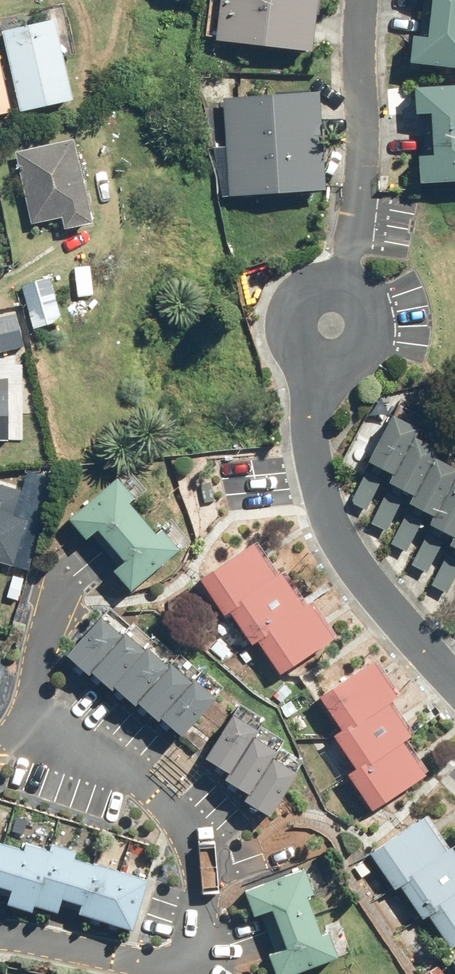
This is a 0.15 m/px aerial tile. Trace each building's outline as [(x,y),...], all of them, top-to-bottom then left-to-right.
[(211,41),(308,51),(314,0),(215,0),(211,41)] [(406,64),(454,73),(454,0),(417,0),(406,64)] [(8,38),(23,110),(63,102),(48,29),(8,38)] [(454,184),(454,87),(413,89),(418,185),(454,184)] [(304,94),(212,100),(218,200),(299,197),(304,94)] [(86,218),(72,144),(17,155),(32,228),(86,218)] [(33,329),(58,322),(47,280),(21,286),(33,329)] [(20,346),(16,323),(0,326),(0,350),(20,346)] [(352,500),(374,510),(410,428),(387,419),(352,500)] [(373,523),(396,533),(431,451),(409,441),(373,523)] [(394,544),(417,554),(453,472),(430,463),(394,544)] [(16,568),(30,515),(2,508),(9,483),(0,480),(0,563),(16,568)] [(112,575),(127,593),(175,552),(159,533),(154,538),(127,507),(134,500),(119,482),(69,523),(84,541),(94,533),(122,566),(112,575)] [(441,574),(454,541),(454,483),(453,483),(418,565),(441,574)] [(199,581),(223,615),(226,613),(275,579),(251,545),(199,581)] [(454,592),(454,550),(439,586),(454,592)] [(280,575),(275,579),(226,613),(249,646),(255,642),(303,609),(280,575)] [(308,605),(303,609),(255,642),(278,676),(332,641),(308,605)] [(62,656),(84,675),(87,674),(119,637),(96,618),(62,656)] [(106,691),(108,689),(139,653),(119,635),(119,637),(87,674),(106,691)] [(130,707),(132,704),(163,668),(142,650),(139,653),(108,689),(130,707)] [(386,702),(389,700),(366,665),(313,699),(336,734),(386,702)] [(132,704),(153,722),(155,719),(186,684),(165,666),(163,668),(132,704)] [(210,699),(189,680),(186,684),(155,719),(177,738),(210,699)] [(386,702),(336,734),(331,738),(353,771),(402,739),(408,735),(386,702)] [(254,731),(227,715),(202,757),(227,774),(248,738),(254,731)] [(273,752),(248,738),(227,774),(224,779),(247,792),(269,755),(273,752)] [(402,739),(353,771),(348,775),(373,810),(426,773),(402,739)] [(269,755),(247,792),(242,801),(268,815),(295,770),(269,755)] [(388,888),(394,885),(442,851),(419,816),(365,853),(388,888)] [(0,838),(0,899),(126,938),(143,882),(0,838)] [(422,914),(454,891),(454,857),(448,847),(442,851),(394,885),(417,918),(422,914)] [(334,956),(326,935),(317,939),(301,897),(314,892),(304,867),(241,891),(251,917),(266,911),(281,950),(267,955),(275,973),(287,973),(334,956)] [(422,914),(446,948),(454,942),(454,891),(422,914)]
